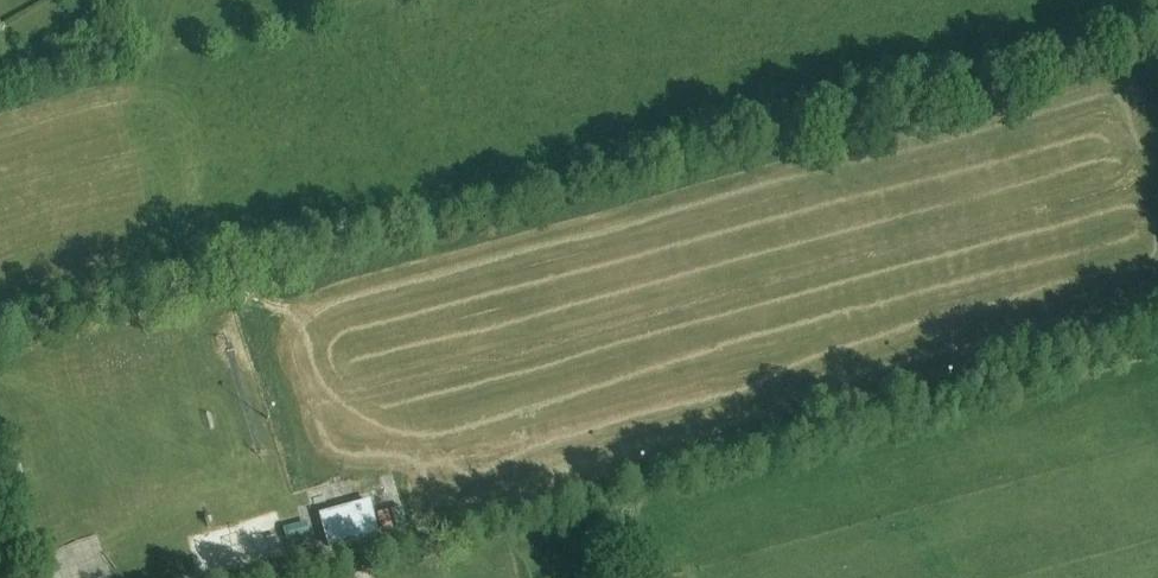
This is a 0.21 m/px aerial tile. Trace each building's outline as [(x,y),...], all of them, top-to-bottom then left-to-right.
[(328,549),(377,536),(368,504),(320,517),(328,549)]
